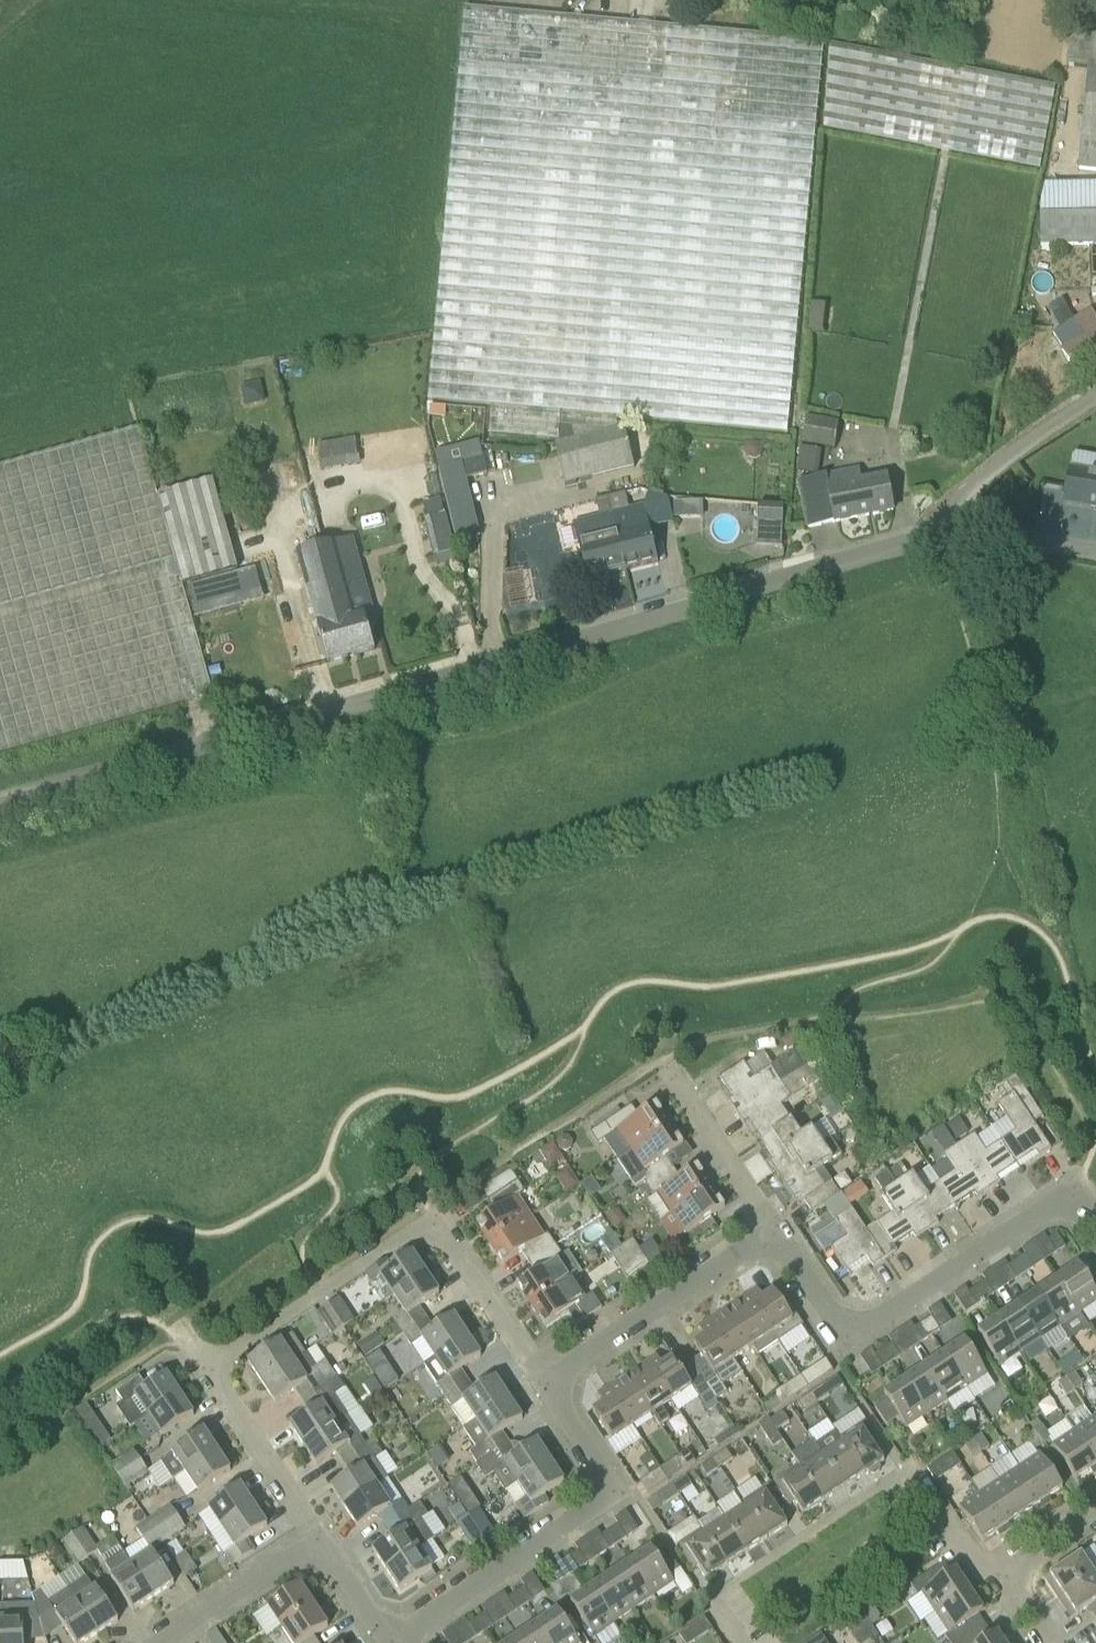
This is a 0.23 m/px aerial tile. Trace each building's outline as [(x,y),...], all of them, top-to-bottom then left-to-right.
[(429,401),(492,407),(489,437),(555,445),(618,429),(616,419),(788,435),(825,42),(466,9),(429,401)] [(938,54),(959,57),(962,40),(941,37),(938,54)] [(1073,42),(1072,47),(1070,47),(1068,67),(1090,69),(1090,68),(1095,68),(1095,37),(1073,42)] [(824,131),(1040,172),(1056,88),(831,45),(824,131)] [(1095,172),(1095,68),(1090,68),(1090,69),(1079,171),(1095,172)] [(1041,249),(1095,248),(1095,184),(1045,186),(1041,249)] [(1048,306),(1057,327),(1073,320),(1064,299),(1048,306)] [(1095,317),(1092,311),(1074,321),(1075,322),(1053,334),(1063,350),(1062,351),(1079,380),(1095,371),(1095,316),(1095,317)] [(803,446),(835,451),(838,424),(807,420),(803,446)] [(183,586),(158,496),(140,428),(0,467),(0,755),(214,696),(183,586)] [(625,428),(618,429),(555,445),(566,486),(636,469),(625,428)] [(321,468),(424,456),(421,430),(318,441),(321,468)] [(764,451),(770,447),(766,441),(760,445),(760,444),(753,442),(747,446),(745,453),(749,459),(755,460),(762,457),(763,450),(764,451)] [(484,458),(462,464),(467,481),(488,475),(488,473),(484,458)] [(438,470),(455,536),(479,530),(467,481),(462,464),(438,470)] [(1070,468),(1063,506),(1095,512),(1095,473),(1070,468)] [(799,482),(808,529),(894,512),(887,479),(861,485),(858,470),(799,482)] [(214,481),(158,496),(183,586),(210,578),(238,570),(214,481)] [(248,485),(252,498),(260,496),(257,483),(248,485)] [(616,530),(626,571),(658,563),(650,531),(675,524),(670,501),(648,494),(645,505),(630,509),(626,494),(608,499),(611,512),(612,512),(617,530),(616,530)] [(424,503),(428,519),(445,515),(441,499),(431,501),(424,503)] [(784,524),(784,508),(759,507),(757,547),(783,548),(784,524)] [(589,581),(626,571),(616,530),(617,530),(612,512),(611,512),(573,521),(575,526),(558,530),(563,551),(580,546),(589,581)] [(428,519),(424,520),(434,557),(437,556),(454,552),(454,551),(455,551),(445,515),(428,519)] [(348,659),(375,651),(365,612),(374,609),(354,538),(335,543),(346,581),(335,584),(344,619),(335,621),(340,639),(342,638),(348,659)] [(297,553),(328,664),(348,659),(342,638),(340,639),(335,621),(344,619),(335,584),(346,581),(335,543),(297,553)] [(194,609),(262,591),(256,569),(188,588),(194,609)] [(798,1045),(791,1035),(782,1042),(789,1051),(798,1045)] [(799,1050),(771,1068),(754,1079),(744,1063),(720,1079),(734,1099),(729,1102),(737,1113),(810,1066),(799,1050)] [(820,1081),(810,1066),(737,1113),(745,1125),(749,1122),(762,1141),(791,1122),(781,1107),(820,1081)] [(1035,1124),(1044,1118),(1016,1076),(1006,1083),(1013,1095),(1015,1093),(1035,1124)] [(1018,1166),(1037,1153),(1040,1158),(1052,1149),(1035,1124),(1015,1093),(1013,1095),(998,1105),(1006,1118),(991,1127),(1001,1142),(1018,1166)] [(833,1096),(821,1104),(832,1120),(844,1111),(833,1096)] [(618,1160),(671,1125),(657,1105),(639,1117),(632,1106),(623,1112),(620,1107),(593,1125),(596,1130),(591,1133),(598,1145),(606,1140),(618,1160)] [(958,1141),(970,1133),(960,1118),(948,1126),(958,1141)] [(825,1119),(811,1128),(822,1143),(835,1134),(825,1119)] [(762,1141),(762,1142),(775,1160),(770,1163),(778,1175),(823,1145),(812,1129),(801,1136),(791,1122),(762,1141)] [(674,1168),(666,1157),(684,1145),(671,1125),(618,1160),(636,1187),(644,1182),(646,1186),(647,1187),(674,1168)] [(932,1135),(937,1142),(949,1135),(944,1127),(932,1135)] [(998,1179),(1017,1166),(1018,1166),(1001,1142),(986,1152),(975,1135),(959,1145),(990,1191),(1001,1183),(998,1179)] [(832,1139),(836,1146),(842,1142),(838,1136),(835,1137),(832,1139)] [(572,1149),(574,1143),(571,1138),(565,1137),(560,1140),(558,1146),(561,1151),(567,1152),(572,1149)] [(790,1183),(802,1202),(803,1203),(805,1202),(813,1213),(826,1205),(841,1194),(823,1168),(842,1155),(836,1146),(832,1139),(823,1145),(778,1175),(785,1186),(790,1183)] [(552,1167),(564,1159),(553,1143),(541,1152),(552,1167)] [(956,1207),(956,1206),(975,1194),(978,1198),(990,1191),(959,1145),(943,1156),(954,1173),(940,1182),(956,1207)] [(909,1175),(902,1163),(889,1172),(896,1184),(909,1175)] [(699,1167),(681,1179),(674,1168),(647,1187),(650,1192),(654,1198),(647,1203),(660,1222),(712,1188),(699,1167)] [(526,1193),(511,1170),(481,1190),(496,1212),(478,1224),(491,1244),(531,1218),(518,1198),(526,1193)] [(898,1186),(889,1172),(876,1180),(885,1194),(882,1197),(893,1214),(867,1231),(883,1255),(882,1255),(885,1260),(898,1252),(895,1247),(914,1235),(917,1239),(928,1231),(898,1186)] [(937,1220),(955,1207),(956,1207),(940,1182),(925,1192),(913,1175),(898,1186),(928,1231),(939,1224),(937,1220)] [(593,1178),(581,1185),(591,1199),(602,1192),(593,1178)] [(647,1187),(646,1186),(640,1191),(643,1196),(647,1194),(650,1192),(647,1187)] [(660,1222),(673,1242),(726,1208),(712,1188),(660,1222)] [(858,1202),(850,1189),(843,1195),(851,1207),(858,1202)] [(841,1194),(826,1205),(836,1221),(853,1210),(851,1207),(843,1195),(842,1193),(841,1194)] [(627,1222),(619,1210),(607,1218),(615,1229),(627,1222)] [(866,1231),(853,1210),(836,1221),(838,1223),(815,1237),(826,1252),(832,1248),(848,1272),(849,1272),(849,1271),(868,1258),(871,1263),(874,1268),(885,1260),(882,1255),(883,1255),(867,1231),(866,1231)] [(491,1244),(505,1265),(522,1253),(529,1264),(556,1246),(548,1235),(544,1238),(531,1218),(491,1244)] [(1049,1241),(1057,1253),(1066,1248),(1058,1235),(1049,1241)] [(611,1254),(622,1247),(617,1239),(606,1247),(611,1254)] [(633,1240),(622,1247),(640,1274),(651,1266),(633,1240)] [(536,1274),(519,1286),(532,1306),(572,1280),(584,1273),(571,1253),(564,1258),(556,1246),(529,1264),(536,1274)] [(640,1274),(622,1247),(611,1254),(629,1281),(640,1274)] [(391,1269),(386,1261),(367,1274),(372,1282),(381,1276),(394,1296),(427,1274),(413,1254),(391,1269)] [(1026,1256),(1018,1262),(1026,1274),(1034,1269),(1026,1256)] [(1018,1262),(1010,1267),(1018,1280),(1026,1274),(1018,1262)] [(1081,1314),(1095,1304),(1095,1292),(1079,1266),(1059,1280),(1081,1314)] [(427,1319),(420,1308),(440,1295),(427,1274),(394,1296),(407,1316),(396,1323),(389,1328),(396,1340),(404,1335),(427,1319)] [(568,1312),(577,1326),(603,1309),(593,1295),(585,1300),(572,1280),(532,1306),(546,1327),(568,1312)] [(1061,1327),(1081,1314),(1059,1280),(1039,1293),(1061,1327)] [(986,1282),(978,1288),(987,1300),(995,1295),(986,1282)] [(978,1288),(970,1293),(978,1306),(987,1300),(978,1288)] [(804,1327),(791,1306),(786,1309),(774,1292),(764,1299),(758,1290),(748,1296),(779,1343),(804,1327)] [(1060,1328),(1061,1327),(1039,1293),(1019,1306),(1041,1340),(1049,1352),(1068,1339),(1060,1328)] [(748,1296),(729,1309),(754,1347),(760,1356),(779,1343),(748,1296)] [(340,1299),(329,1306),(344,1329),(355,1322),(340,1299)] [(344,1329),(329,1306),(318,1313),(334,1336),(344,1329)] [(1022,1353),(1041,1340),(1019,1306),(999,1319),(1022,1353)] [(754,1347),(729,1309),(709,1322),(734,1360),(754,1347)] [(412,1345),(425,1366),(468,1337),(455,1317),(435,1330),(427,1319),(404,1335),(411,1346),(412,1345)] [(932,1318),(924,1324),(933,1336),(941,1331),(932,1318)] [(1001,1367),(1022,1353),(999,1319),(978,1333),(1001,1367)] [(695,1344),(702,1355),(691,1362),(716,1401),(728,1393),(723,1387),(743,1374),(734,1360),(709,1322),(699,1329),(705,1337),(695,1344)] [(924,1324),(916,1329),(924,1342),(933,1336),(924,1324)] [(376,1334),(358,1346),(366,1359),(385,1346),(376,1334)] [(482,1358),(468,1337),(425,1366),(424,1366),(445,1398),(469,1382),(461,1371),(482,1358)] [(249,1363),(262,1383),(295,1362),(282,1342),(249,1363)] [(945,1355),(968,1389),(988,1375),(966,1342),(945,1355)] [(893,1345),(885,1350),(893,1362),(901,1357),(893,1345)] [(885,1350),(876,1355),(885,1368),(893,1362),(885,1350)] [(337,1379),(337,1378),(333,1371),(327,1362),(317,1368),(308,1353),(295,1362),(262,1383),(276,1404),(294,1392),(302,1402),(337,1379)] [(925,1368),(948,1402),(968,1389),(945,1355),(925,1368)] [(691,1362),(680,1370),(673,1359),(663,1366),(657,1357),(647,1363),(672,1401),(691,1389),(704,1409),(716,1401),(691,1362)] [(834,1372),(826,1360),(801,1377),(809,1388),(834,1372)] [(671,1420),(663,1408),(672,1401),(647,1363),(628,1376),(653,1414),(661,1427),(671,1420)] [(337,1378),(348,1371),(343,1364),(333,1371),(337,1378)] [(928,1415),(948,1402),(925,1368),(905,1381),(928,1415)] [(1076,1374),(1067,1379),(1075,1391),(1083,1386),(1076,1374)] [(147,1389),(140,1378),(117,1393),(124,1405),(118,1409),(131,1429),(149,1417),(181,1396),(168,1376),(147,1389)] [(653,1414),(628,1376),(608,1389),(633,1427),(653,1414)] [(396,1383),(392,1378),(385,1377),(379,1381),(385,1390),(396,1383)] [(818,1404),(845,1387),(838,1377),(811,1395),(818,1404)] [(291,1426),(304,1446),(348,1417),(349,1416),(336,1396),(345,1389),(337,1379),(302,1402),(309,1414),(291,1426)] [(1075,1391),(1067,1379),(1059,1384),(1066,1396),(1075,1391)] [(383,1391),(376,1380),(369,1385),(367,1392),(372,1399),(383,1391)] [(469,1382),(445,1398),(466,1429),(510,1400),(496,1380),(476,1393),(469,1382)] [(888,1427),(900,1418),(908,1429),(928,1415),(905,1381),(885,1395),(888,1400),(875,1408),(888,1427)] [(789,1384),(782,1389),(790,1401),(797,1396),(789,1384)] [(604,1404),(594,1411),(613,1441),(608,1444),(617,1457),(642,1441),(633,1427),(608,1389),(598,1395),(604,1404)] [(763,1405),(770,1415),(790,1401),(782,1389),(773,1395),(775,1397),(763,1405)] [(818,1404),(811,1395),(798,1403),(804,1413),(818,1404)] [(162,1438),(194,1416),(181,1396),(149,1417),(162,1438)] [(510,1400),(466,1429),(464,1430),(478,1449),(471,1453),(479,1466),(510,1445),(503,1434),(523,1420),(510,1400)] [(87,1404),(75,1412),(83,1424),(96,1416),(87,1404)] [(770,1421),(777,1430),(789,1422),(783,1413),(770,1421)] [(343,1465),(369,1449),(366,1445),(360,1438),(361,1437),(348,1417),(304,1446),(317,1466),(336,1454),(343,1465)] [(1094,1420),(1074,1433),(1095,1465),(1095,1423),(1094,1420)] [(777,1430),(770,1421),(760,1428),(766,1437),(767,1437),(774,1447),(784,1441),(777,1431),(777,1430)] [(875,1476),(880,1472),(881,1469),(879,1466),(885,1462),(876,1449),(881,1446),(866,1423),(841,1439),(865,1476),(870,1472),(872,1475),(875,1476)] [(778,1432),(793,1452),(802,1445),(787,1425),(778,1432)] [(1035,1432),(1043,1445),(1052,1439),(1044,1427),(1035,1432)] [(112,1442),(104,1429),(92,1437),(100,1450),(112,1442)] [(172,1452),(174,1456),(162,1463),(174,1481),(186,1473),(218,1451),(204,1431),(172,1452)] [(845,1489),(865,1476),(841,1439),(836,1432),(816,1445),(845,1489)] [(1036,1450),(1043,1445),(1035,1432),(1027,1437),(1036,1450)] [(1076,1480),(1091,1471),(1092,1473),(1095,1471),(1095,1465),(1074,1433),(1054,1446),(1076,1480)] [(982,1435),(973,1440),(982,1453),(990,1448),(982,1435)] [(366,1445),(369,1449),(376,1444),(374,1439),(366,1445)] [(973,1440),(965,1445),(974,1458),(982,1453),(973,1440)] [(793,1455),(800,1466),(824,1502),(845,1489),(816,1445),(814,1441),(793,1455)] [(518,1484),(551,1463),(538,1442),(518,1456),(510,1445),(479,1466),(472,1470),(480,1481),(494,1472),(508,1492),(518,1484)] [(343,1465),(351,1476),(332,1488),(346,1509),(389,1480),(376,1460),(384,1455),(376,1444),(369,1449),(343,1465)] [(727,1450),(714,1459),(721,1468),(733,1460),(727,1450)] [(111,1466),(119,1477),(141,1462),(134,1451),(111,1466)] [(199,1493),(231,1472),(218,1451),(186,1473),(199,1493)] [(688,1451),(681,1456),(688,1468),(696,1463),(688,1451)] [(954,1454),(946,1459),(954,1471),(961,1465),(954,1454)] [(641,1483),(649,1495),(669,1481),(661,1469),(651,1455),(640,1461),(647,1471),(642,1475),(644,1481),(641,1483)] [(1049,1499),(1063,1489),(1041,1455),(1020,1469),(1045,1505),(1051,1501),(1049,1499)] [(680,1474),(688,1468),(681,1456),(672,1462),(661,1469),(669,1481),(680,1474)] [(721,1468),(714,1459),(701,1467),(708,1477),(721,1468)] [(141,1462),(119,1477),(126,1488),(149,1473),(141,1462)] [(161,1463),(150,1471),(161,1487),(173,1479),(161,1463)] [(526,1519),(549,1504),(545,1496),(565,1483),(551,1463),(518,1484),(528,1498),(516,1505),(526,1519)] [(775,1482),(791,1506),(796,1503),(804,1516),(824,1502),(800,1466),(775,1482)] [(936,1482),(943,1478),(935,1466),(928,1471),(936,1482)] [(1038,1509),(1045,1505),(1020,1469),(1000,1482),(1023,1516),(1036,1507),(1038,1509)] [(674,1485),(680,1494),(692,1486),(686,1477),(674,1485)] [(470,1517),(480,1510),(482,1508),(474,1496),(461,1478),(449,1486),(461,1504),(470,1517)] [(379,1516),(387,1527),(410,1511),(402,1500),(389,1480),(346,1509),(359,1529),(379,1516)] [(1023,1516),(1000,1482),(981,1495),(1005,1531),(1011,1527),(1010,1525),(1023,1516)] [(680,1494),(674,1485),(648,1503),(654,1512),(680,1494)] [(255,1507),(241,1487),(209,1508),(222,1528),(255,1507)] [(747,1508),(768,1540),(788,1526),(780,1513),(785,1510),(769,1487),(744,1503),(747,1508)] [(420,1503),(414,1494),(404,1500),(410,1510),(420,1503)] [(981,1495),(960,1508),(983,1542),(997,1533),(999,1535),(1005,1531),(981,1495)] [(420,1550),(431,1542),(435,1540),(422,1521),(428,1516),(420,1504),(410,1511),(387,1527),(394,1538),(374,1551),(387,1572),(420,1550)] [(469,1518),(460,1504),(452,1509),(449,1511),(458,1525),(459,1524),(469,1518)] [(149,1521),(156,1532),(178,1517),(171,1506),(149,1521)] [(225,1556),(232,1567),(255,1552),(248,1541),(268,1527),(255,1507),(222,1528),(236,1548),(225,1556)] [(727,1521),(748,1553),(768,1540),(747,1508),(727,1521)] [(485,1540),(496,1533),(480,1510),(470,1517),(469,1517),(485,1540)] [(728,1567),(748,1553),(727,1521),(719,1510),(699,1524),(728,1567)] [(156,1532),(163,1543),(186,1528),(178,1517),(156,1532)] [(485,1540),(469,1517),(469,1518),(459,1524),(474,1547),(485,1540)] [(695,1518),(670,1534),(695,1570),(699,1567),(708,1580),(728,1567),(699,1524),(695,1518)] [(151,1551),(163,1543),(156,1532),(149,1521),(136,1529),(151,1551)] [(611,1532),(619,1544),(627,1539),(619,1526),(611,1532)] [(84,1529),(73,1536),(88,1559),(99,1552),(84,1529)] [(603,1537),(611,1550),(619,1544),(611,1532),(603,1537)] [(88,1559),(73,1536),(62,1543),(77,1566),(88,1559)] [(401,1592),(433,1571),(420,1550),(387,1572),(401,1592)] [(675,1584),(670,1577),(663,1566),(652,1550),(632,1563),(654,1597),(675,1584)] [(154,1598),(175,1585),(153,1552),(133,1566),(154,1598)] [(579,1552),(571,1558),(580,1570),(588,1565),(579,1552)] [(154,1598),(133,1566),(125,1553),(106,1565),(115,1578),(112,1579),(134,1612),(154,1598)] [(1095,1575),(1082,1555),(1046,1579),(1059,1599),(1095,1575)] [(571,1558),(563,1563),(571,1576),(580,1570),(571,1558)] [(663,1566),(670,1577),(681,1570),(674,1559),(663,1566)] [(26,1579),(26,1561),(0,1563),(0,1580),(26,1579)] [(198,1571),(193,1563),(181,1571),(186,1579),(198,1571)] [(634,1610),(654,1597),(632,1563),(612,1576),(634,1610)] [(964,1576),(959,1569),(930,1588),(923,1577),(912,1585),(919,1596),(922,1594),(935,1614),(970,1591),(961,1578),(964,1576)] [(1073,1619),(1089,1608),(1095,1619),(1095,1576),(1095,1575),(1059,1599),(1073,1619)] [(614,1623),(634,1610),(612,1576),(592,1589),(614,1623)] [(99,1635),(119,1622),(98,1589),(96,1591),(87,1578),(69,1590),(99,1635)] [(0,1582),(0,1601),(0,1604),(31,1602),(30,1580),(0,1582)] [(282,1628),(315,1607),(301,1586),(280,1600),(274,1593),(264,1600),(282,1628)] [(526,1588),(517,1594),(526,1606),(534,1601),(526,1588)] [(614,1623),(592,1589),(572,1603),(594,1636),(614,1623)] [(49,1603),(47,1600),(36,1607),(45,1635),(62,1624),(75,1642),(87,1642),(99,1635),(69,1590),(49,1603)] [(987,1610),(982,1603),(979,1605),(970,1591),(935,1614),(949,1634),(945,1637),(949,1642),(961,1642),(964,1641),(957,1630),(987,1610)] [(517,1594),(509,1599),(517,1612),(526,1606),(517,1594)] [(25,1635),(45,1635),(36,1607),(23,1608),(23,1605),(0,1606),(0,1624),(1,1642),(25,1642),(25,1635)] [(315,1637),(329,1628),(315,1607),(282,1628),(292,1642),(319,1642),(315,1637)] [(879,1619),(881,1618),(876,1609),(873,1610),(872,1607),(864,1612),(873,1626),(881,1622),(879,1619)] [(550,1642),(580,1642),(559,1611),(538,1625),(550,1642)] [(870,1624),(862,1611),(847,1620),(854,1624),(861,1630),(870,1624)] [(486,1614),(478,1620),(486,1632),(494,1627),(486,1614)] [(707,1634),(713,1630),(705,1619),(699,1623),(707,1634)] [(478,1620),(470,1625),(478,1638),(486,1632),(478,1620)] [(522,1642),(550,1642),(538,1625),(519,1638),(522,1642)] [(696,1642),(688,1630),(680,1635),(685,1642),(694,1642),(696,1642)] [(1001,1632),(985,1642),(1004,1642),(1003,1641),(1006,1639),(1001,1632)] [(809,1642),(827,1642),(822,1635),(809,1642)]
